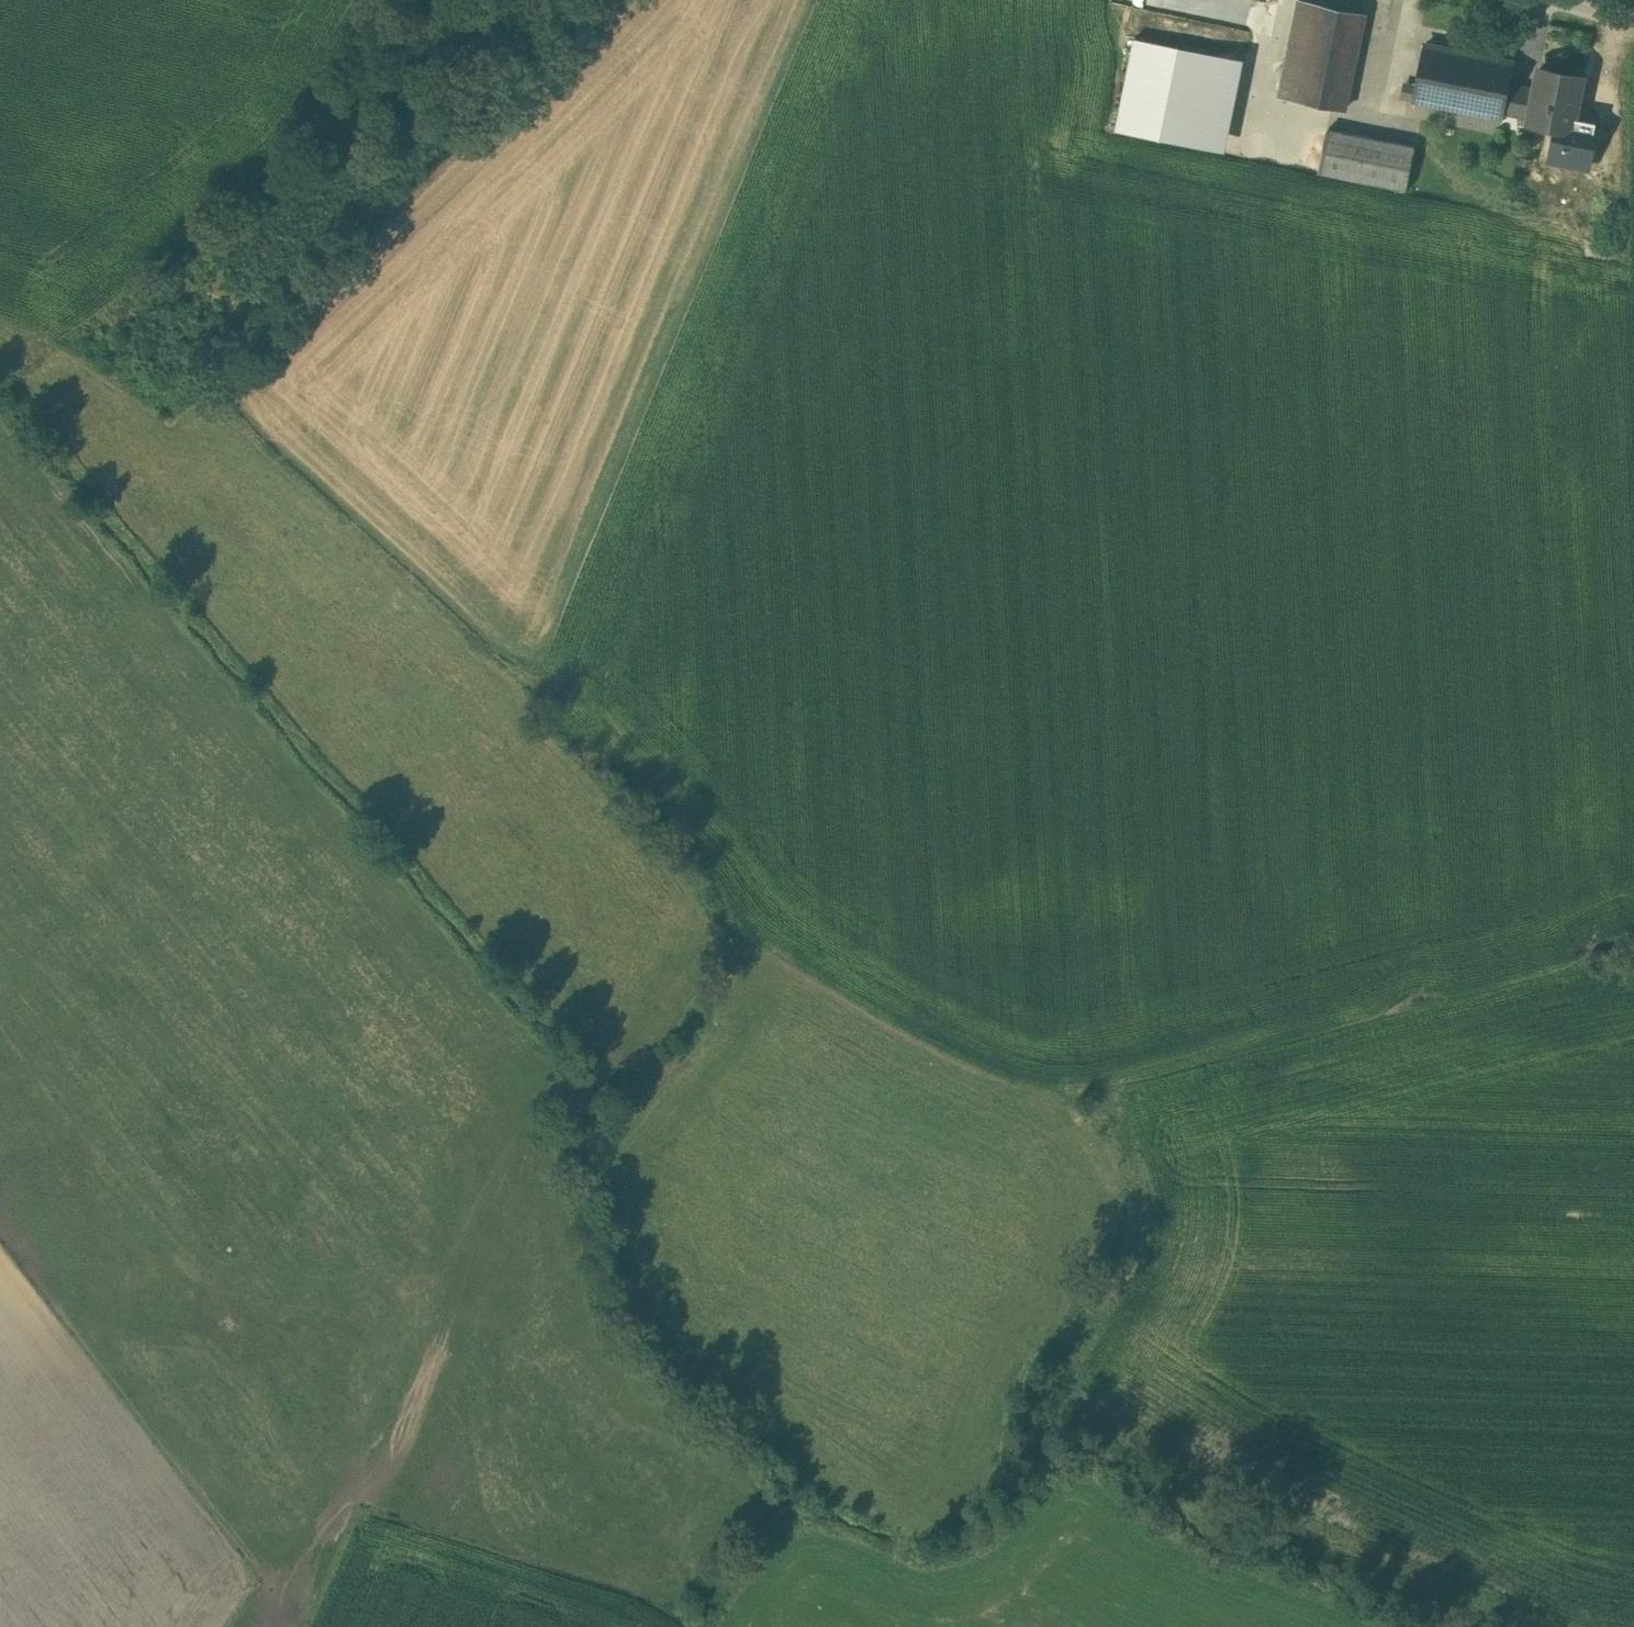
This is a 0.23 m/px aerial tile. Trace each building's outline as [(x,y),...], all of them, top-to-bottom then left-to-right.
[(1177,10),(1179,0),(1130,0),(1177,10)] [(1279,95),(1343,109),(1364,12),(1308,0),(1297,0),(1285,57),(1287,57),(1279,95)] [(1243,57),(1135,35),(1116,128),(1224,149),(1243,57)] [(1425,43),(1414,97),(1502,115),(1503,110),(1508,84),(1513,62),(1425,43)] [(1585,74),(1539,67),(1535,90),(1529,115),(1529,120),(1553,128),(1546,158),(1590,170),(1599,121),(1579,114),(1585,74)] [(1535,90),(1508,84),(1503,110),(1529,115),(1535,90)] [(1328,128),(1319,171),(1406,189),(1415,146),(1328,128)]
